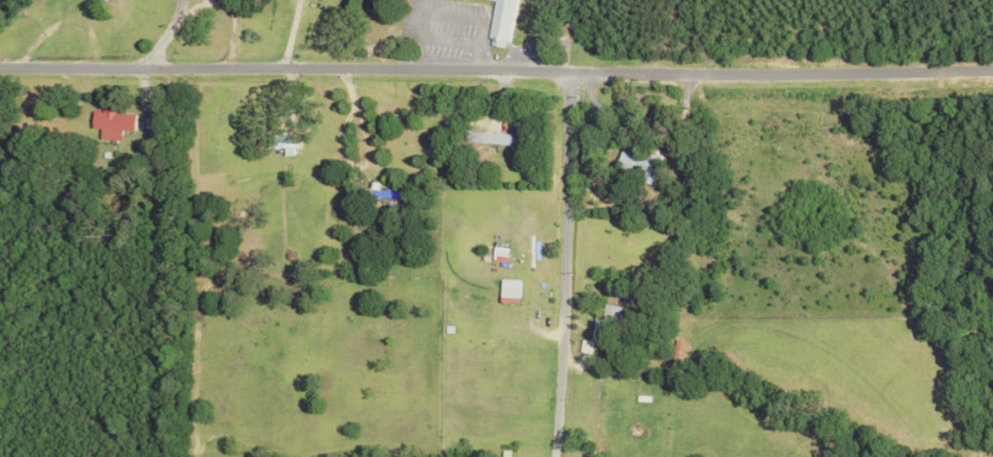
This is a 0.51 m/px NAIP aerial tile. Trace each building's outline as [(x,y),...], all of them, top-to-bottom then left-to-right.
[(485,44),(505,48),(514,0),(493,0),(485,44)] [(119,139),(120,130),(131,131),(132,113),(91,111),(90,128),(99,128),(98,138),(119,139)] [(292,154),(291,138),(284,139),(283,132),(271,132),(272,147),(280,147),(281,155),(292,154)] [(613,166),(651,176),(655,160),(617,150),(613,166)] [(377,182),(368,182),(367,199),(397,201),(397,191),(377,190),(377,182)] [(517,279),(498,279),(497,303),(517,303),(517,279)] [(588,340),(577,339),(576,352),(587,353),(588,340)]
